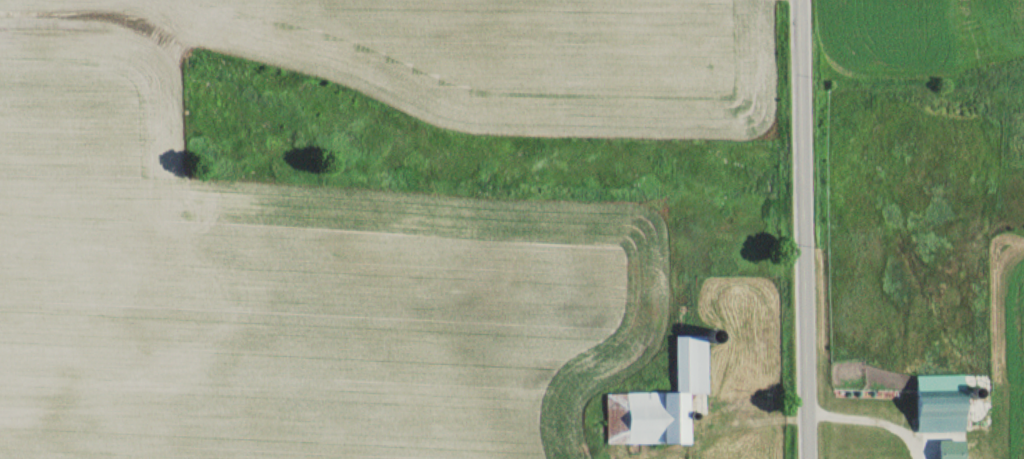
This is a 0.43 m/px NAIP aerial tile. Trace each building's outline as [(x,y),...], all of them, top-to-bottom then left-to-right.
[(605,444),(688,444),(687,394),(706,394),(706,336),(675,336),(675,392),(605,393),(605,444)] [(964,432),(964,375),(916,375),(916,432),(964,432)]
